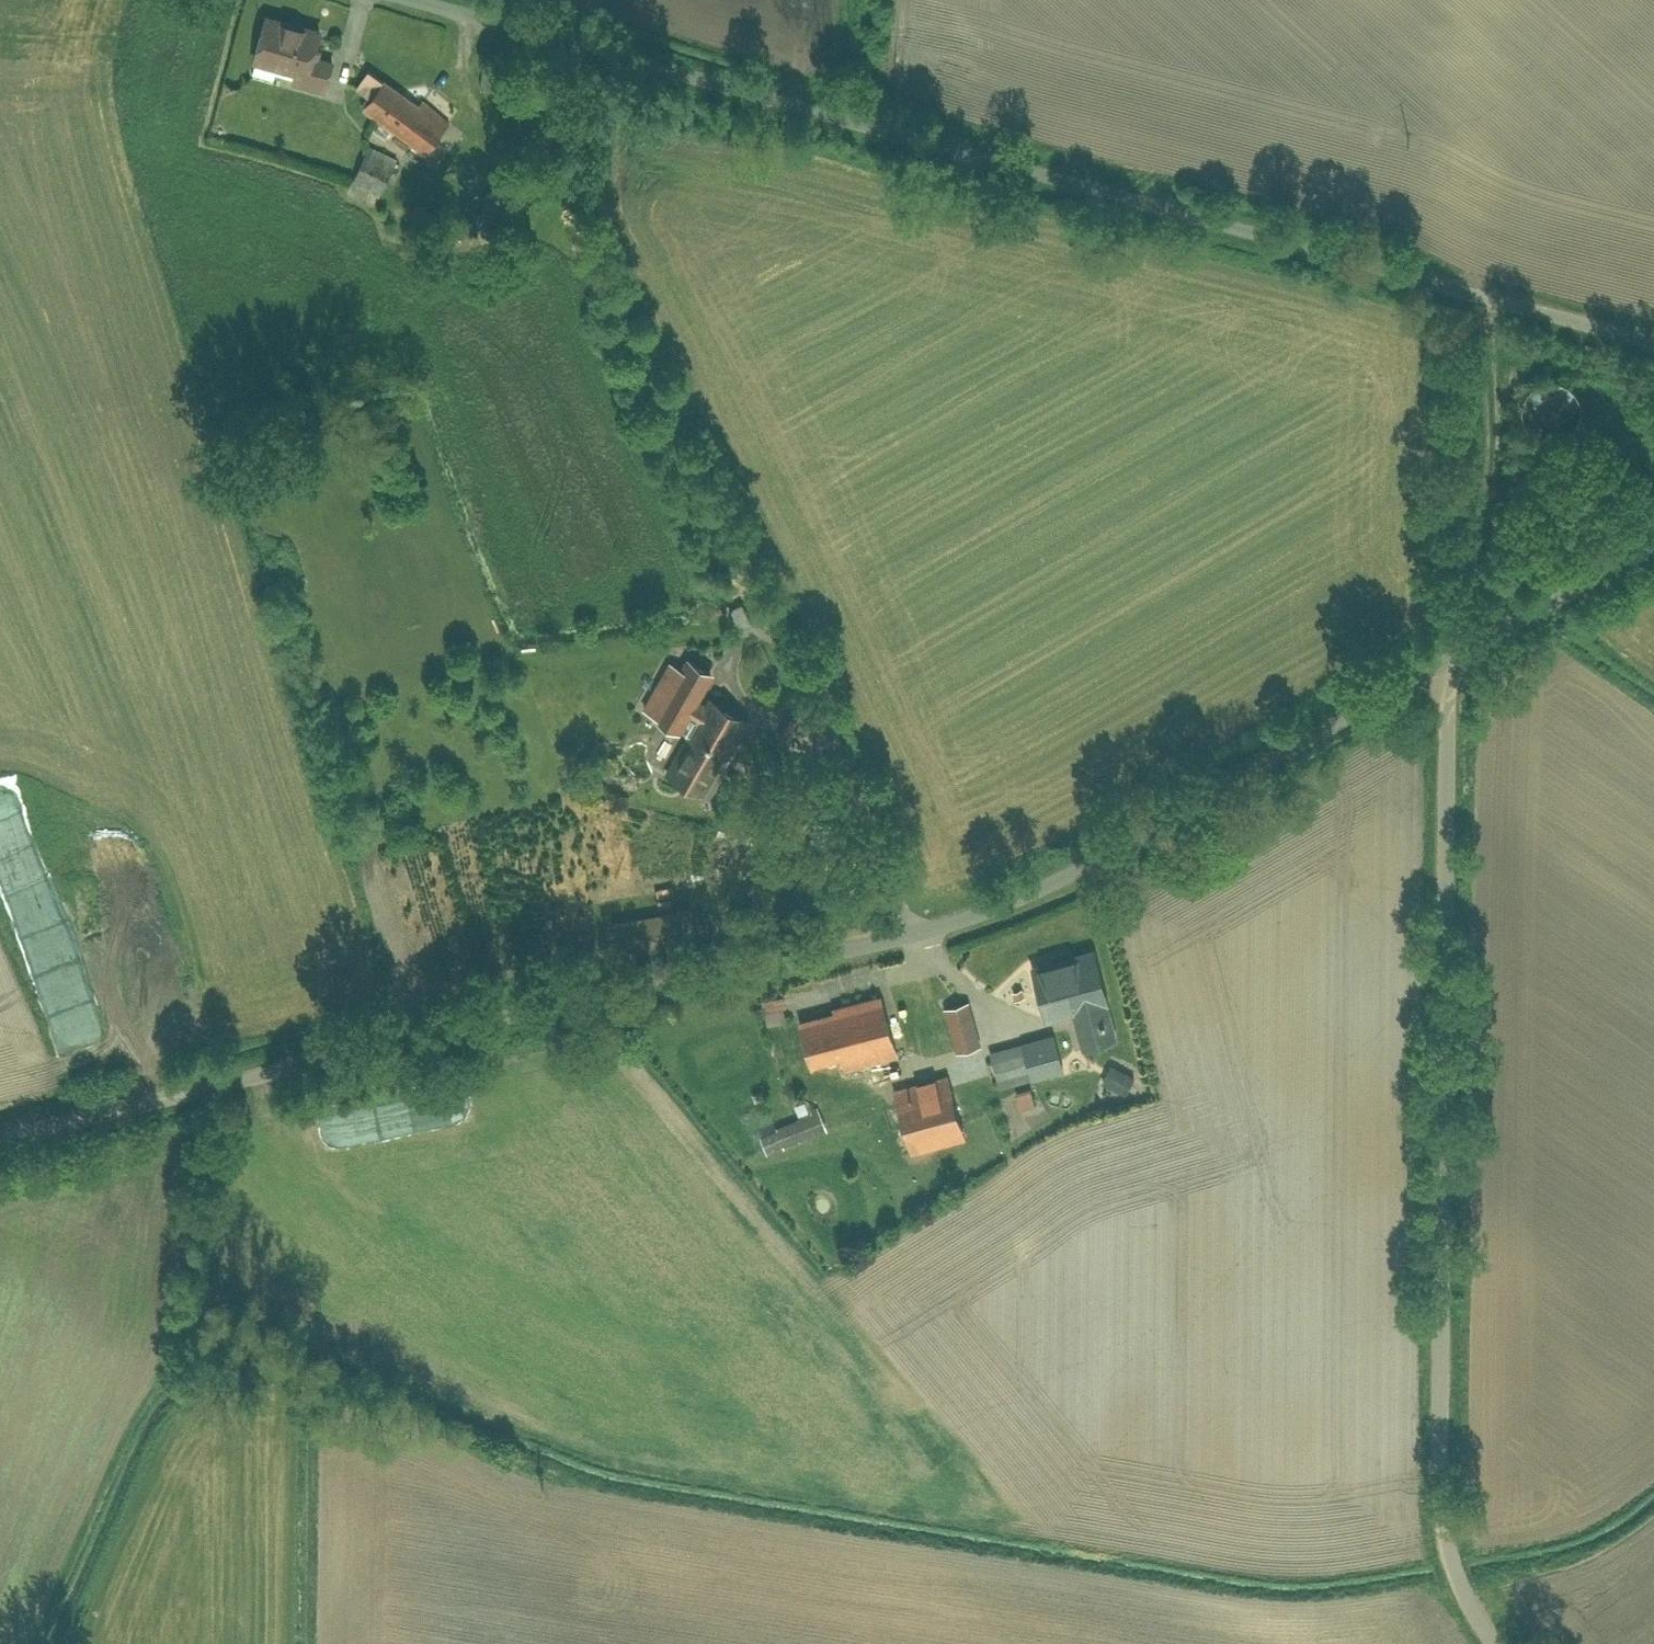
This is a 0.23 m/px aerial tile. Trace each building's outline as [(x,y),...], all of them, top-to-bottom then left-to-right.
[(337,69),(322,65),(331,35),(270,16),(257,61),(298,73),(295,85),(329,96),(337,69)] [(390,80),(367,111),(427,156),(451,125),(390,80)] [(375,144),(355,184),(385,199),(406,159),(375,144)] [(1527,412),(1528,419),(1536,433),(1557,443),(1576,437),(1586,424),(1588,407),(1579,390),(1564,381),(1544,384),(1533,394),(1527,412)] [(719,675),(691,659),(685,669),(666,659),(640,705),(659,716),(657,720),(684,736),(719,675)] [(670,781),(705,801),(749,723),(713,703),(670,781)] [(614,923),(620,953),(698,938),(693,909),(614,923)] [(1044,1020),(1074,1013),(1081,1048),(1118,1040),(1100,955),(1033,970),(1044,1020)] [(804,1019),(815,1075),(901,1058),(889,1001),(804,1019)] [(972,1002),(944,1009),(956,1055),(984,1048),(972,1002)] [(996,1049),(1005,1090),(1068,1076),(1059,1036),(996,1049)] [(1113,1064),(1104,1081),(1127,1094),(1136,1077),(1113,1064)] [(895,1091),(912,1159),(974,1144),(957,1075),(895,1091)] [(764,1136),(773,1157),(832,1133),(823,1111),(764,1136)]
